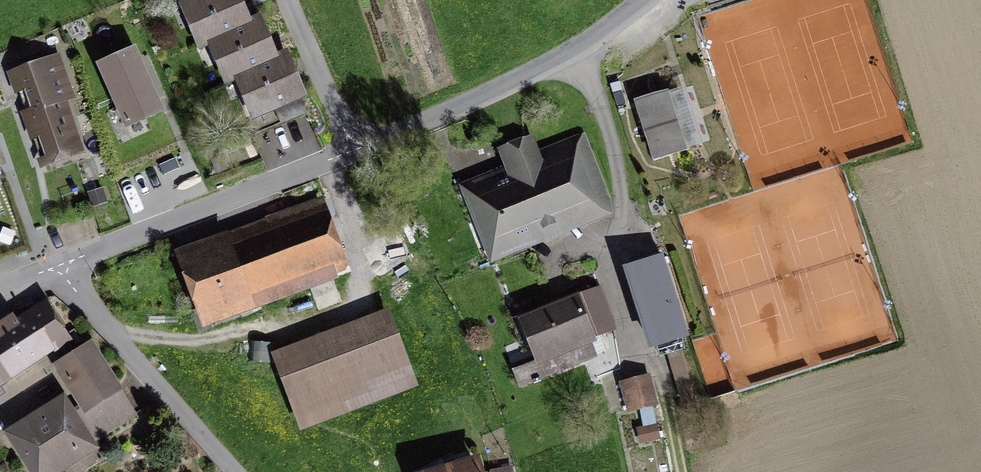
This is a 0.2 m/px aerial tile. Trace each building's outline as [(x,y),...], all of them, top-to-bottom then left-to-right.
[(238,0),(195,0),(182,6),(199,45),(211,40),(248,24),(238,0)] [(274,59),(257,20),(248,24),(211,40),(228,79),(237,75),(274,59)] [(160,110),(134,50),(101,65),(127,124),(160,110)] [(237,75),(255,117),(274,108),(300,97),(304,95),(285,54),(274,59),(237,75)] [(70,97),(57,60),(19,73),(48,157),(80,146),(63,99),(70,97)] [(669,87),(635,97),(653,157),(687,147),(669,87)] [(274,108),(280,123),(306,113),(300,97),(274,108)] [(583,142),(541,158),(533,138),(492,155),(501,176),(460,192),(491,269),(615,220),(583,142)] [(102,187),(88,192),(93,207),(107,202),(102,187)] [(309,218),(188,263),(208,316),(251,300),(248,292),(325,263),(329,273),(343,268),(327,223),(309,218)] [(662,250),(623,262),(649,346),(689,333),(662,250)] [(601,294),(520,327),(537,370),(618,338),(601,294)] [(47,306),(16,326),(10,317),(0,324),(0,370),(7,380),(65,343),(62,338),(66,335),(47,306)] [(390,329),(284,369),(301,412),(406,373),(390,329)] [(93,350),(89,344),(81,349),(84,354),(61,368),(83,405),(77,408),(96,438),(134,415),(94,350),(93,350)] [(658,406),(648,374),(614,385),(624,417),(658,406)] [(63,400),(11,433),(36,471),(43,471),(51,467),(54,471),(79,455),(76,451),(89,443),(63,400)] [(660,432),(639,436),(642,451),(663,447),(660,432)] [(475,463),(446,471),(478,471),(475,463)]
